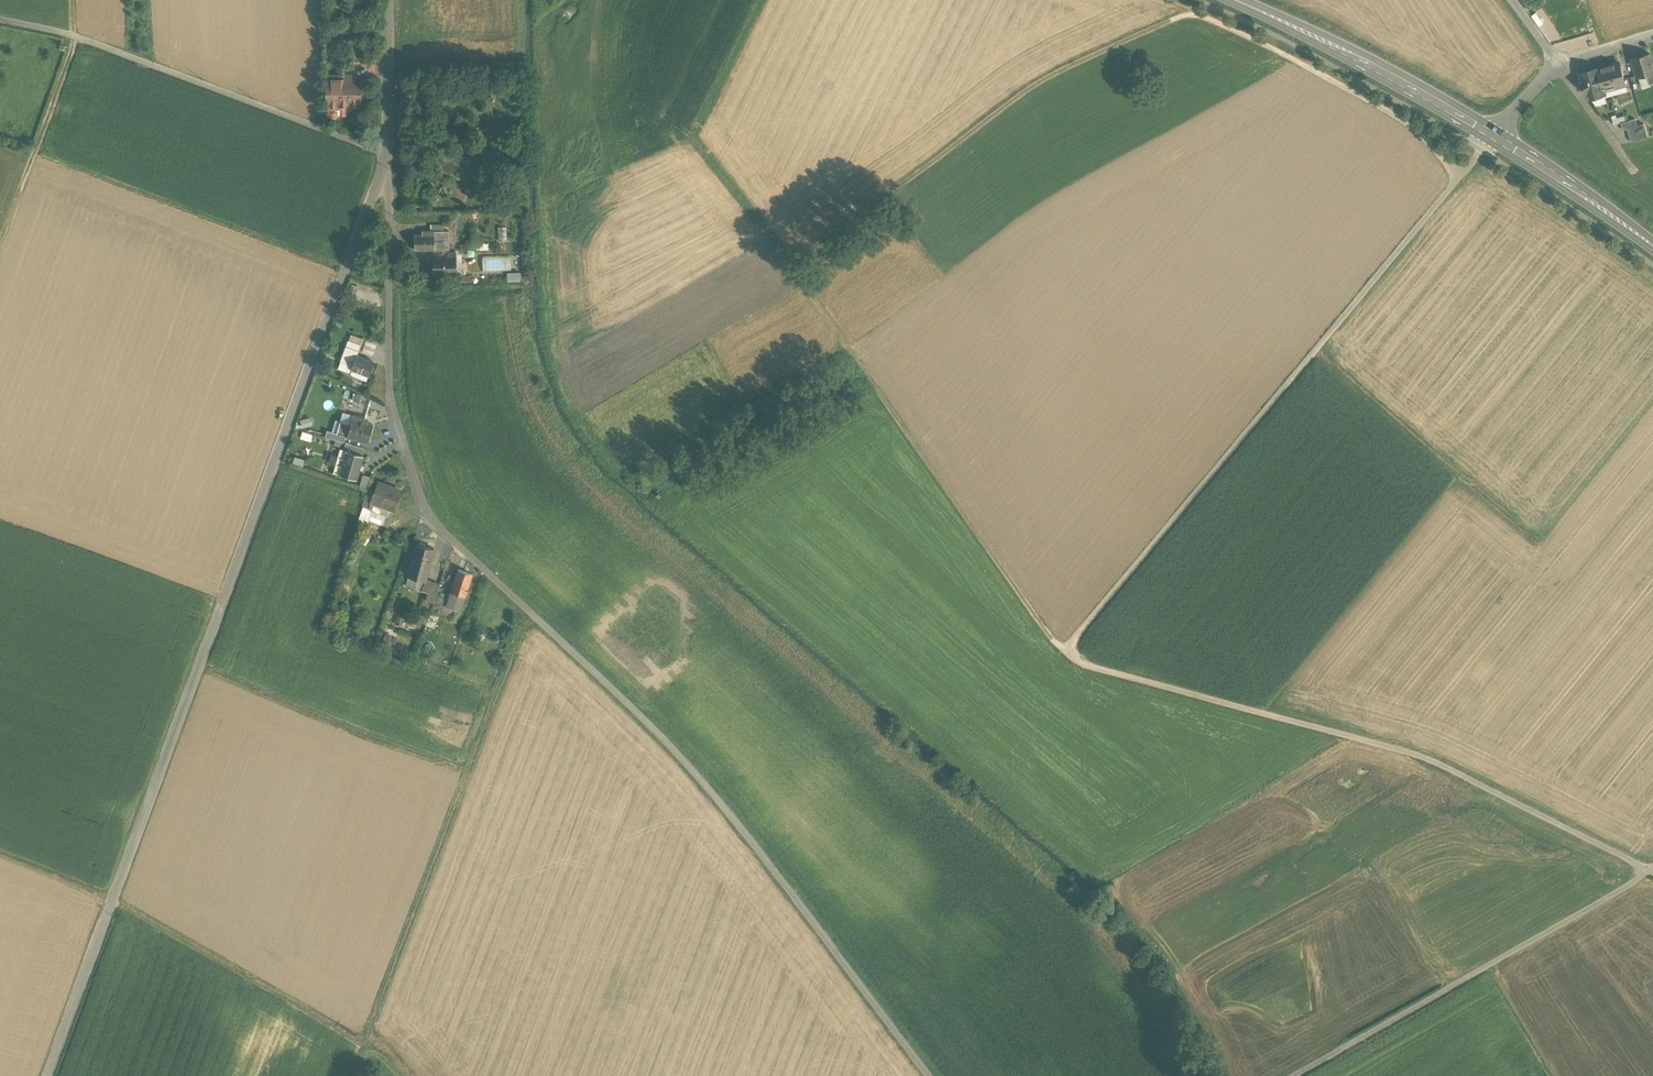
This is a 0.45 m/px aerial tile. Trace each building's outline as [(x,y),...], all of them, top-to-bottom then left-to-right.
[(1632,59),(1638,78),(1647,76),(1652,74),(1652,63),(1650,54),(1632,59)] [(1619,62),(1598,69),(1599,73),(1604,88),(1606,88),(1614,85),(1615,88),(1625,85),(1619,62)] [(1599,73),(1590,76),(1589,72),(1580,74),(1583,83),(1581,84),(1587,94),(1590,93),(1592,99),(1607,94),(1605,89),(1606,89),(1606,88),(1604,88),(1599,73)] [(351,77),(328,77),(328,108),(329,108),(329,115),(332,117),(336,117),(338,115),(338,113),(346,113),(346,107),(359,107),(359,86),(351,86),(351,77)] [(1624,117),(1613,120),(1614,126),(1621,124),(1626,123),(1624,117)] [(1626,123),(1621,124),(1623,131),(1628,130),(1632,143),(1648,138),(1644,125),(1637,127),(1636,120),(1626,123)] [(507,240),(507,226),(498,226),(498,240),(507,240)] [(448,231),(430,232),(430,234),(414,235),(414,250),(434,250),(442,249),(448,248),(448,231)] [(442,249),(434,250),(434,257),(448,256),(448,253),(448,248),(442,249)] [(448,253),(448,256),(434,257),(434,274),(455,274),(455,253),(448,253)] [(512,256),(483,257),(484,271),(513,271),(512,256)] [(509,272),(508,280),(522,280),(522,272),(509,272)] [(363,339),(351,335),(349,341),(361,345),(363,339)] [(349,341),(348,341),(346,347),(359,352),(361,345),(349,341)] [(359,352),(346,347),(340,362),(352,367),(356,356),(357,356),(359,352)] [(357,356),(356,356),(352,367),(351,369),(369,375),(374,363),(357,356)] [(366,419),(353,416),(343,413),(341,421),(351,424),(347,436),(368,442),(373,425),(365,423),(366,419)] [(341,421),(340,421),(337,433),(347,436),(351,424),(341,421)] [(365,448),(346,443),(344,450),(346,451),(346,450),(363,455),(365,448)] [(363,455),(346,450),(346,451),(344,458),(341,458),(339,466),(341,466),(339,474),(357,480),(364,455),(363,455)] [(368,487),(370,476),(363,475),(361,485),(368,487)] [(401,491),(378,483),(375,491),(371,502),(372,502),(373,501),(382,504),(382,505),(394,510),(401,491)] [(382,504),(373,501),(372,502),(371,502),(375,491),(368,489),(362,507),(363,508),(359,520),(365,523),(365,522),(369,520),(369,519),(374,520),(386,525),(388,526),(389,524),(391,518),(394,510),(382,505),(382,504)] [(434,549),(417,544),(412,563),(406,586),(415,588),(418,578),(426,580),(426,579),(434,549)] [(472,575),(459,570),(454,584),(451,592),(465,597),(472,575)] [(433,581),(426,579),(426,580),(418,578),(415,588),(428,593),(429,593),(433,581)] [(440,584),(433,581),(429,593),(428,593),(426,600),(434,602),(440,584)] [(442,593),(438,592),(433,607),(437,609),(442,593)] [(465,597),(451,592),(450,596),(444,614),(452,616),(452,615),(458,617),(465,597)] [(450,596),(442,593),(437,609),(438,609),(438,612),(444,614),(450,596)]
